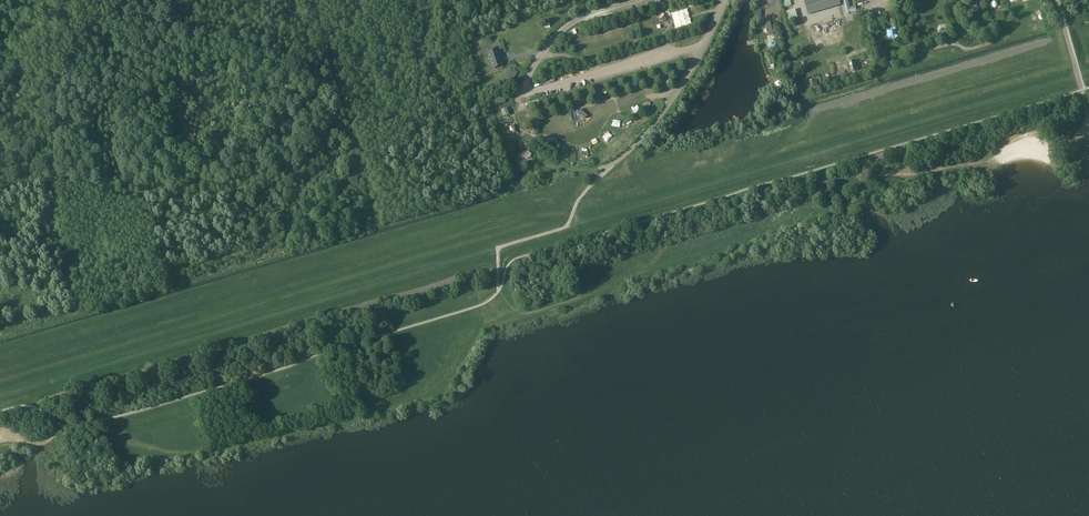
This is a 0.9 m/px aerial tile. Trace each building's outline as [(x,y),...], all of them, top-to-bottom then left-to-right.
[(808,13),(840,4),(839,0),(804,0),(808,13)] [(855,6),(850,8),(848,1),(843,2),(846,14),(857,12),(855,6)] [(769,37),(771,36),(773,40),(775,39),(774,35),(773,36),(770,22),(766,23),(769,36),(769,37)] [(492,68),(501,66),(497,52),(495,52),(494,48),(484,50),(485,55),(486,55),(488,54),(490,60),(487,60),(487,61),(488,65),(489,65),(491,64),(492,68)]
